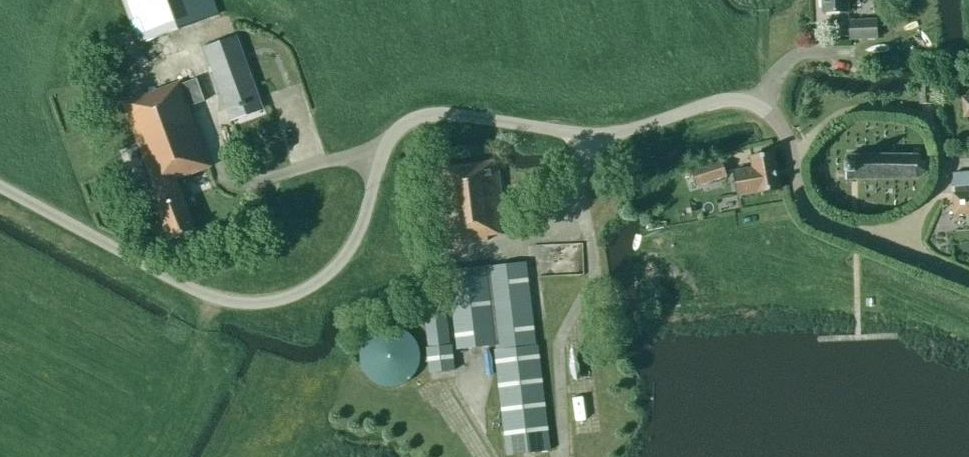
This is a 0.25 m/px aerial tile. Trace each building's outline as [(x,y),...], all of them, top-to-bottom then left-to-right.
[(140,43),(219,14),(214,0),(123,0),(140,43)] [(848,0),(822,0),(823,12),(848,11),(848,0)] [(850,40),(878,39),(877,19),(849,20),(850,40)] [(204,47),(227,109),(258,98),(236,36),(204,47)] [(919,55),(914,48),(901,56),(906,63),(919,55)] [(211,166),(189,106),(205,100),(197,78),(181,84),(163,90),(163,88),(123,103),(161,204),(157,206),(169,239),(195,229),(176,179),(211,166)] [(751,157),(753,168),(738,170),(742,195),(781,188),(774,152),(751,157)] [(919,178),(927,172),(927,173),(928,171),(928,162),(927,160),(927,161),(919,156),(919,155),(917,155),(904,155),(902,155),(846,156),(846,163),(846,172),(846,180),(848,180),(861,179),(863,179),(874,179),(876,179),(887,179),(889,179),(902,179),(904,179),(918,179),(920,178),(919,178)] [(506,234),(505,229),(517,227),(514,207),(503,209),(497,160),(435,168),(445,245),(451,245),(452,249),(456,248),(456,244),(488,240),(488,236),(506,234)] [(696,186),(727,176),(722,160),(691,170),(696,186)] [(948,181),(949,196),(953,195),(955,216),(968,215),(968,175),(955,176),(956,181),(948,181)] [(535,345),(525,262),(487,266),(496,345),(497,349),(496,350),(508,455),(549,450),(536,345),(535,345)] [(447,271),(457,349),(496,345),(487,266),(447,271)] [(455,370),(452,345),(449,345),(445,305),(425,308),(429,348),(426,348),(429,373),(455,370)] [(395,327),(390,326),(385,327),(380,328),(375,330),(371,333),(367,337),(364,341),(362,346),(360,351),(360,357),(360,362),(362,367),(364,372),(367,376),(371,380),(375,383),(380,385),(385,386),(390,387),(395,386),(400,385),(405,383),(410,380),(413,376),(416,372),(419,367),(420,362),(420,357),(420,351),(419,346),(416,341),(413,337),(410,333),(405,330),(400,328),(395,327)]
